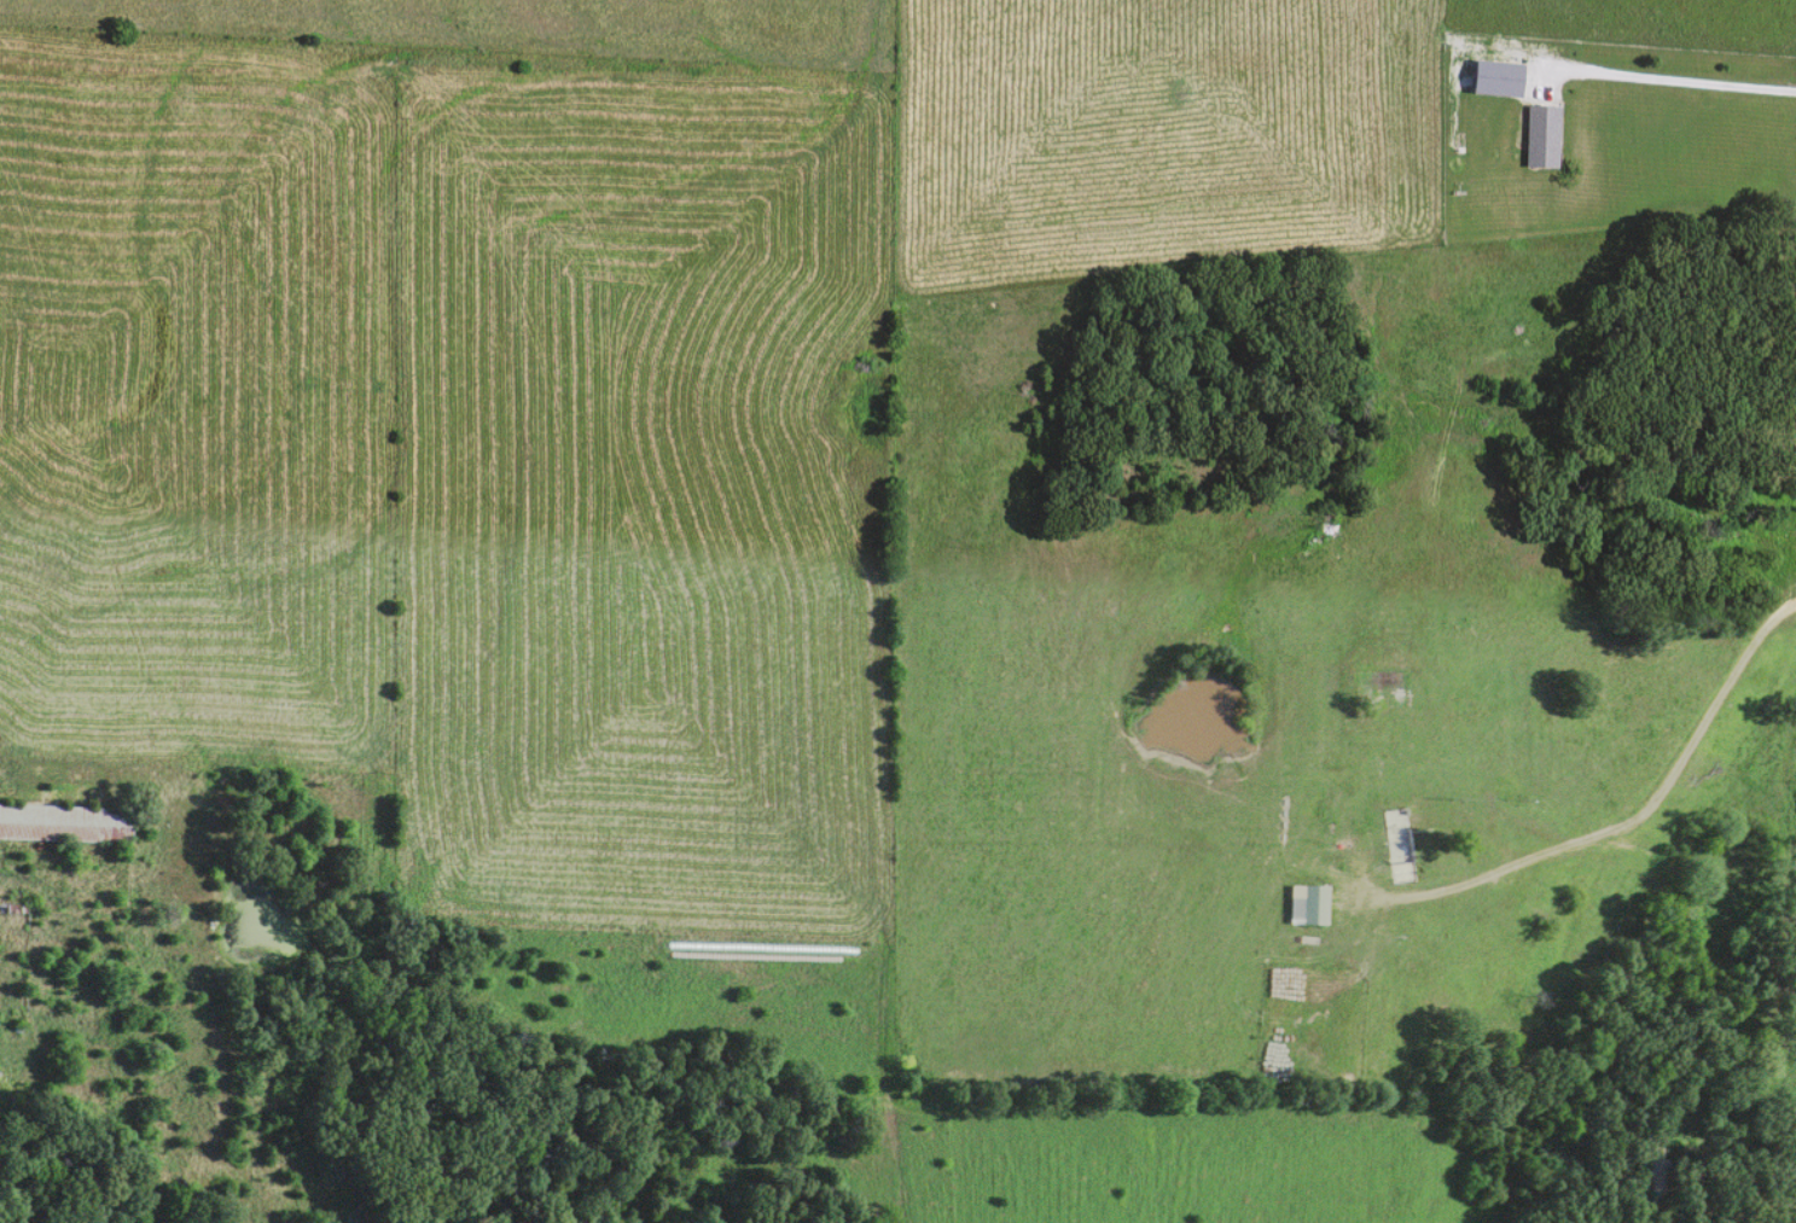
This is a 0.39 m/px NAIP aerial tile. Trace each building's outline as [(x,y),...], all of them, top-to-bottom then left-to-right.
[(1554,169),(1555,108),(1523,107),(1522,168),(1554,169)] [(1399,697),(1399,672),(1354,672),(1354,697),(1399,697)] [(126,843),(127,809),(0,806),(0,840),(126,843)] [(1387,885),(1412,883),(1405,808),(1380,811),(1387,885)] [(1323,887),(1288,887),(1288,926),(1323,926),(1323,887)] [(1646,1149),(1650,1199),(1666,1198),(1662,1148),(1646,1149)]
